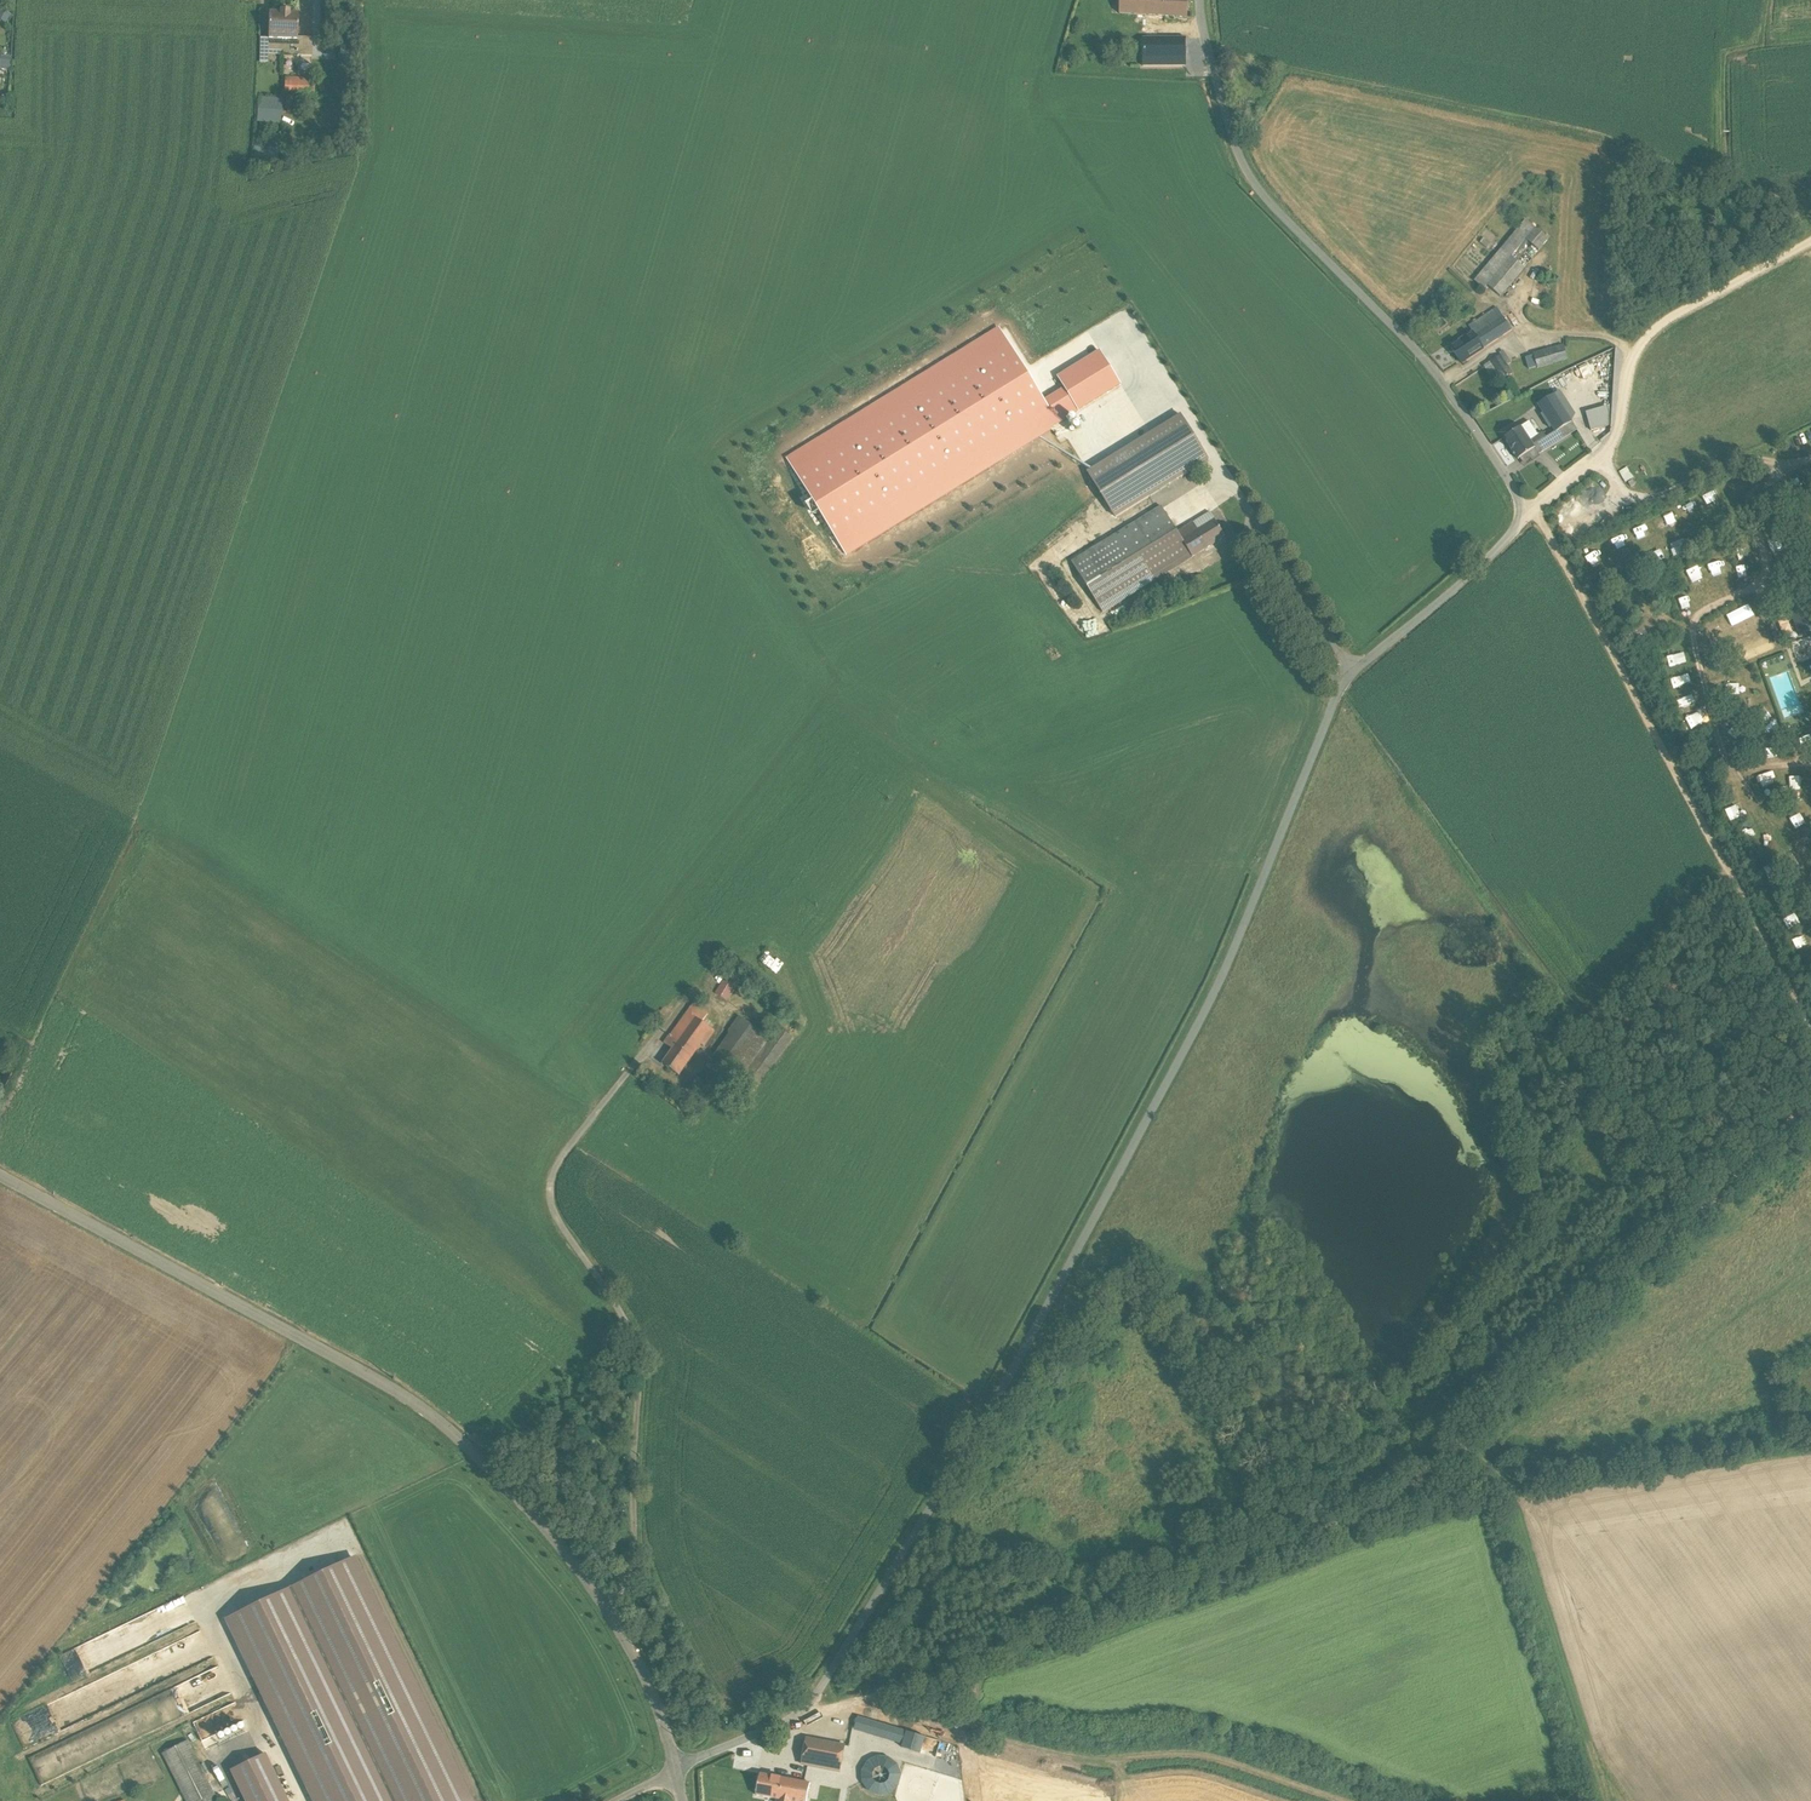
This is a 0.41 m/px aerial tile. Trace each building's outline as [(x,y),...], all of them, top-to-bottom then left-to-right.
[(1188,0),(1119,0),(1118,14),(1187,18),(1188,0)] [(259,39),(258,63),(267,63),(267,56),(282,57),(282,52),(284,12),(279,12),(278,15),(269,15),(268,40),(259,39)] [(282,57),(310,58),(311,40),(296,39),(297,15),(289,15),(289,12),(284,12),(282,57)] [(1186,66),(1186,38),(1141,39),(1142,66),(1186,66)] [(0,57),(0,71),(9,72),(10,59),(0,57)] [(285,78),(284,92),(313,93),(317,92),(317,83),(314,83),(314,79),(285,78)] [(280,125),(281,100),(257,99),(256,124),(280,125)] [(278,161),(278,148),(257,149),(257,162),(278,161)] [(1487,286),(1500,297),(1524,268),(1511,257),(1525,240),(1538,251),(1548,240),(1525,220),(1473,281),(1483,289),(1487,286)] [(1511,330),(1496,307),(1468,326),(1472,332),(1449,347),(1460,363),(1461,363),(1511,330)] [(1079,412),(1078,412),(1063,388),(1044,400),(1005,338),(999,328),(998,328),(786,459),(847,556),(1079,412)] [(1532,353),(1537,369),(1567,361),(1563,345),(1532,353)] [(1056,377),(1063,388),(1078,412),(1079,412),(1120,386),(1121,386),(1099,351),(1056,377)] [(1510,363),(1502,351),(1499,353),(1500,355),(1482,366),(1489,376),(1495,372),(1501,381),(1512,374),(1507,365),(1510,363)] [(1503,439),(1517,460),(1534,449),(1538,455),(1577,430),(1571,422),(1575,415),(1560,390),(1536,405),(1554,433),(1548,436),(1545,432),(1543,433),(1542,432),(1537,436),(1529,422),(1520,427),(1503,439)] [(1608,426),(1609,406),(1585,413),(1590,431),(1608,426)] [(1209,461),(1181,415),(1180,415),(1086,473),(1114,519),(1115,519),(1209,462),(1209,461)] [(1102,614),(1225,539),(1209,513),(1176,533),(1160,507),(1071,562),(1102,614)] [(1636,537),(1644,533),(1639,523),(1631,527),(1636,537)] [(1613,552),(1627,546),(1622,534),(1608,540),(1613,552)] [(1669,544),(1674,556),(1689,550),(1683,538),(1669,544)] [(1717,559),(1707,564),(1710,571),(1721,566),(1717,559)] [(1746,561),(1735,565),(1740,578),(1751,574),(1746,561)] [(1692,582),(1703,577),(1697,565),(1686,570),(1692,582)] [(1681,609),(1689,607),(1686,597),(1678,599),(1681,609)] [(1810,630),(1810,612),(1806,597),(1788,603),(1799,634),(1810,630)] [(1627,648),(1649,636),(1643,625),(1621,637),(1627,648)] [(1663,656),(1666,667),(1678,663),(1675,653),(1663,656)] [(1679,674),(1667,678),(1669,687),(1682,684),(1679,674)] [(1725,683),(1724,693),(1738,694),(1738,684),(1725,683)] [(1761,725),(1771,717),(1763,706),(1753,714),(1761,725)] [(1700,712),(1686,714),(1689,727),(1702,725),(1700,712)] [(1773,771),(1757,775),(1760,787),(1776,783),(1773,771)] [(1803,789),(1803,776),(1789,776),(1789,789),(1803,789)] [(1724,809),(1730,822),(1741,817),(1736,804),(1724,809)] [(1754,825),(1742,830),(1746,840),(1757,836),(1754,825)] [(1796,950),(1807,946),(1802,935),(1791,940),(1796,950)] [(715,994),(727,1002),(746,972),(733,965),(715,994)] [(672,1050),(662,1064),(679,1077),(701,1047),(703,1048),(715,1032),(701,1023),(707,1015),(693,1005),(670,1036),(669,1036),(663,1044),(672,1050)] [(749,1099),(793,1038),(779,1028),(770,1039),(738,1017),(727,1032),(729,1034),(713,1056),(750,1083),(741,1094),(749,1099),(766,1075),(749,1099)] [(15,1071),(7,1068),(0,1083),(0,1087),(6,1090),(15,1071)] [(225,1621),(311,1800),(469,1800),(355,1558),(225,1621)] [(186,1598),(59,1653),(71,1680),(95,1670),(99,1678),(180,1643),(181,1647),(203,1638),(186,1598)] [(920,1754),(924,1738),(924,1737),(857,1717),(853,1730),(902,1745),(901,1748),(920,1754)] [(844,1746),(806,1738),(801,1765),(839,1772),(844,1746)] [(187,1741),(161,1754),(184,1800),(217,1800),(187,1741)] [(264,1755),(229,1771),(244,1800),(287,1800),(264,1755)] [(963,1774),(963,1755),(955,1755),(955,1774),(963,1774)] [(879,1797),(890,1795),(898,1787),(901,1776),(897,1765),(889,1758),(877,1757),(867,1762),(861,1772),(862,1783),(868,1793),(879,1797)] [(809,1784),(759,1774),(755,1796),(775,1800),(806,1800),(809,1784)]
